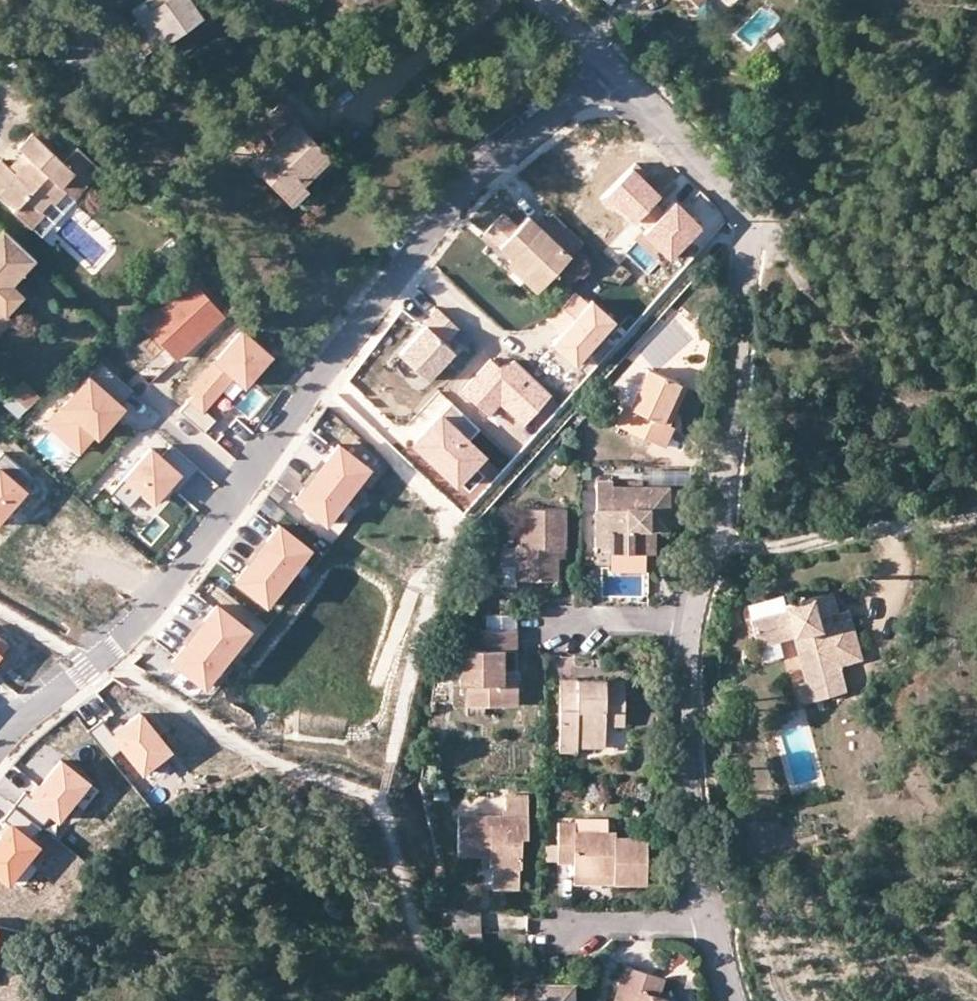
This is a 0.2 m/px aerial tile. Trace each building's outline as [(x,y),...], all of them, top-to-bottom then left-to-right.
[(133,9),(139,19),(129,28),(146,53),(200,16),(188,0),(147,0),(133,9)] [(295,120),(301,115),(285,99),(247,139),(260,153),(251,162),(292,204),(308,189),(305,183),(330,156),(314,138),(295,120)] [(318,132),(301,115),(295,120),(314,138),(318,132)] [(78,147),(66,162),(31,133),(19,146),(24,152),(10,168),(0,159),(0,160),(0,197),(32,228),(45,216),(40,211),(51,200),(57,203),(67,191),(62,184),(74,172),(88,185),(104,170),(78,147)] [(635,170),(604,202),(614,213),(618,209),(636,226),(642,221),(658,204),(664,198),(635,170)] [(658,204),(642,221),(652,231),(646,238),(671,262),(705,228),(679,202),(668,213),(658,204)] [(571,254),(541,226),(529,216),(518,228),(504,215),(486,235),(511,258),(542,286),(571,254)] [(547,219),(541,226),(571,254),(578,247),(547,219)] [(41,261),(2,226),(0,228),(0,321),(7,313),(24,294),(13,282),(24,272),(27,275),(41,261)] [(542,286),(511,258),(507,263),(537,291),(542,286)] [(176,359),(222,313),(192,283),(146,329),(176,359)] [(559,346),(583,367),(617,328),(578,295),(565,310),(579,323),(559,346)] [(441,311),(401,354),(432,383),(462,351),(452,342),(462,331),(441,311)] [(7,313),(0,321),(0,334),(14,321),(7,313)] [(247,387),(274,358),(245,332),(190,391),(195,395),(180,411),(204,434),(216,421),(202,408),(233,375),(247,387)] [(523,423),(551,394),(515,360),(505,371),(494,361),(466,390),(490,412),(500,401),(523,423)] [(659,421),(676,380),(649,367),(631,408),(625,407),(617,424),(665,447),(674,428),(664,423),(659,421)] [(127,411),(89,377),(46,425),(80,456),(94,439),(98,443),(127,411)] [(682,383),(676,380),(659,421),(664,423),(682,383)] [(36,394),(24,383),(12,395),(24,407),(36,394)] [(24,407),(12,395),(4,404),(16,415),(24,407)] [(482,431),(454,405),(416,445),(460,486),(487,456),(472,441),(482,431)] [(371,470),(336,443),(313,472),(348,500),(371,470)] [(183,476),(151,448),(112,493),(128,507),(139,495),(154,508),(183,476)] [(28,492),(0,468),(0,525),(28,492)] [(348,500),(313,472),(289,502),(325,530),(348,500)] [(647,523),(670,522),(671,488),(615,486),(613,480),(597,479),(598,546),(611,546),(611,553),(647,553),(646,531),(647,523)] [(557,539),(565,538),(564,509),(522,508),(523,545),(518,547),(518,581),(557,580),(558,547),(557,539)] [(314,549),(278,521),(255,551),(291,579),(314,549)] [(670,530),(670,522),(647,523),(646,531),(656,531),(670,530)] [(656,531),(646,531),(647,553),(656,552),(656,531)] [(291,579),(255,551),(232,581),(267,608),(291,579)] [(786,612),(755,620),(761,644),(797,635),(814,701),(845,693),(839,668),(862,662),(854,633),(850,618),(839,621),(838,614),(832,594),(785,606),(786,612)] [(751,605),(755,620),(786,612),(785,606),(783,597),(751,605)] [(252,630),(216,602),(193,632),(229,660),(252,630)] [(849,611),(838,614),(839,621),(850,618),(849,611)] [(492,627),(515,627),(515,614),(492,614),(492,627)] [(519,648),(519,628),(515,628),(492,628),(464,627),(465,647),(459,647),(459,682),(466,682),(467,718),(484,718),(483,704),(509,704),(509,669),(504,669),(503,649),(519,648)] [(229,660),(193,632),(170,662),(205,689),(229,660)] [(8,643),(0,636),(0,652),(8,643)] [(509,669),(509,704),(517,703),(517,668),(509,669)] [(578,739),(605,739),(605,724),(624,724),(625,680),(561,678),(560,750),(578,752),(578,747),(578,739)] [(86,732),(107,758),(121,747),(148,777),(173,755),(138,715),(112,736),(100,721),(86,732)] [(605,747),(605,739),(578,739),(578,747),(605,747)] [(17,798),(7,812),(35,831),(44,816),(53,822),(78,784),(49,765),(24,803),(17,798)] [(528,794),(508,794),(507,815),(460,814),(459,855),(490,856),(491,866),(520,867),(522,839),(528,838),(528,794)] [(35,831),(7,812),(0,823),(0,829),(5,832),(0,839),(0,883),(8,888),(33,851),(25,845),(35,831)] [(576,820),(576,829),(608,829),(607,815),(576,816),(576,819),(576,820)] [(608,829),(576,829),(576,820),(576,819),(556,820),(557,860),(574,860),(574,875),(614,875),(614,882),(646,881),(645,837),(613,837),(613,829),(608,829)] [(575,883),(614,882),(614,875),(574,875),(575,883)] [(451,931),(480,930),(479,905),(450,907),(451,931)] [(667,996),(658,994),(664,975),(628,964),(616,1000),(665,1000),(667,996)] [(543,982),(543,989),(535,989),(516,990),(514,991),(496,992),(496,1000),(573,1000),(573,982),(543,982)]
